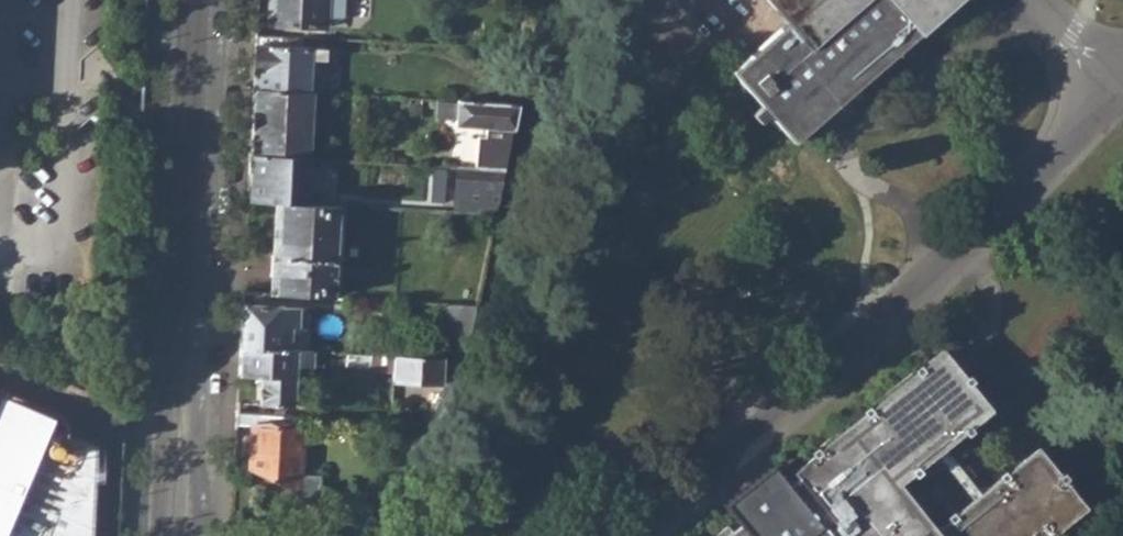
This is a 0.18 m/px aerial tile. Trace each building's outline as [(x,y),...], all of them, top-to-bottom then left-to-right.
[(326,25),(327,0),(256,0),(255,21),(326,25)] [(791,141),(830,107),(840,99),(956,0),(770,0),(785,18),(783,21),(784,23),(728,68),(791,141)] [(308,36),(255,33),(254,45),(308,47),(308,36)] [(252,89),(307,92),(309,58),(323,59),(324,48),(308,47),(254,45),(252,89)] [(249,153),(307,156),(310,92),(307,92),(252,89),(249,153)] [(475,136),(474,167),(502,168),(504,160),(516,104),(435,99),(434,117),(454,118),(454,123),(483,125),(482,136),(475,136)] [(275,199),(304,201),(307,156),(249,153),(246,198),(275,199)] [(465,211),(492,212),(495,201),(502,168),(474,167),(457,166),(456,186),(485,187),(479,202),(465,201),(465,211)] [(270,293),(392,300),(397,207),(304,201),(275,199),(270,293)] [(466,356),(473,316),(475,304),(445,302),(443,323),(448,323),(446,355),(466,356)] [(239,345),(290,348),(291,325),(303,326),(304,306),(241,303),(239,345)] [(446,355),(448,323),(443,323),(442,342),(438,342),(438,355),(446,355)] [(263,374),(262,404),(294,405),(296,362),(323,363),(324,349),(290,348),(239,345),(238,373),(263,374)] [(705,535),(1057,535),(1054,532),(1083,509),(1065,486),(1070,482),(1063,473),(1057,477),(1037,452),(1009,473),(1005,468),(997,475),(1001,481),(982,496),(973,503),(958,515),(954,510),(947,516),(950,521),(935,533),(896,484),(910,472),(915,478),(924,472),(919,466),(934,454),(942,447),(961,432),(966,437),(974,430),(970,425),(988,411),(968,387),(974,383),(968,375),(962,379),(953,368),(938,350),(705,535)] [(348,366),(371,367),(372,352),(348,351),(348,366)] [(429,421),(437,421),(438,419),(460,386),(466,356),(446,355),(438,355),(395,353),(394,377),(443,380),(442,398),(429,421)] [(95,447),(48,426),(51,418),(0,397),(0,535),(90,535),(95,447)] [(235,412),(235,423),(280,425),(280,414),(235,412)] [(233,461),(248,468),(311,498),(312,474),(291,473),(293,425),(280,425),(235,423),(233,461)] [(982,496),(942,447),(934,454),(973,503),(982,496)]
